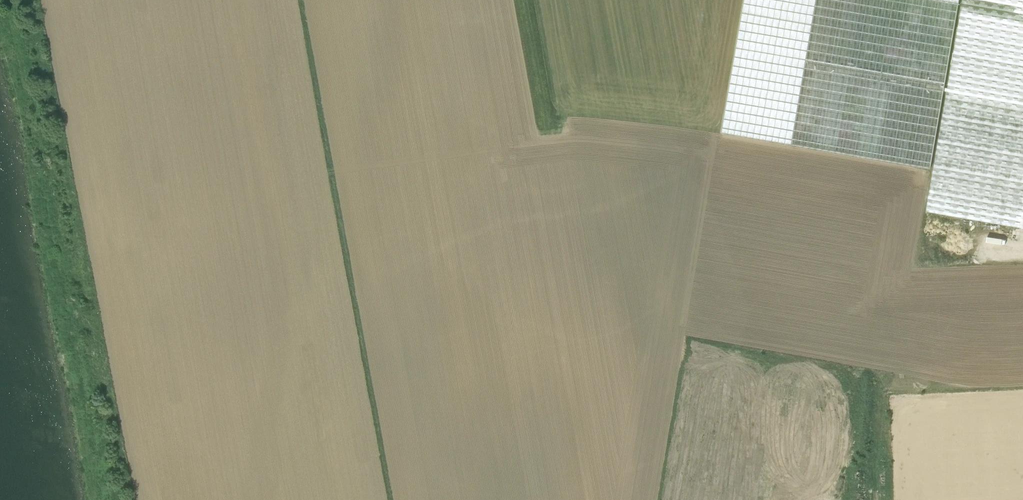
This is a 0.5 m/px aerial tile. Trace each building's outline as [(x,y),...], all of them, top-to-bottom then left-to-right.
[(720,133),(930,168),(959,0),(743,0),(720,133)] [(1022,228),(1022,0),(962,0),(925,211),(1022,228)]
